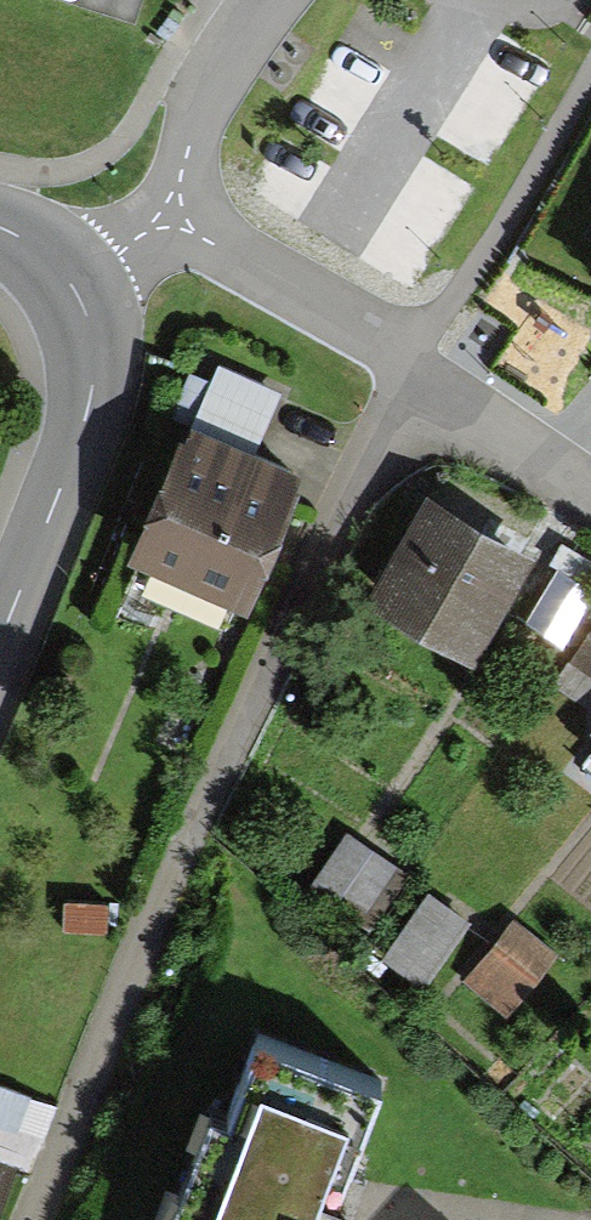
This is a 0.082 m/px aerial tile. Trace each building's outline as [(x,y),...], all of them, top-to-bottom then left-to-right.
[(254,438),(269,399),(220,381),(206,420),(254,438)] [(196,448),(151,563),(244,600),(290,485),(196,448)] [(387,602),(471,652),(521,569),(436,519),(387,602)] [(390,868),(344,846),(322,893),(368,914),(390,868)] [(430,907),(386,966),(409,984),(454,924),(430,907)] [(510,934),(471,986),(502,1009),(541,957),(510,934)] [(382,1100),(252,1050),(187,1219),(335,1219),(382,1100)]
